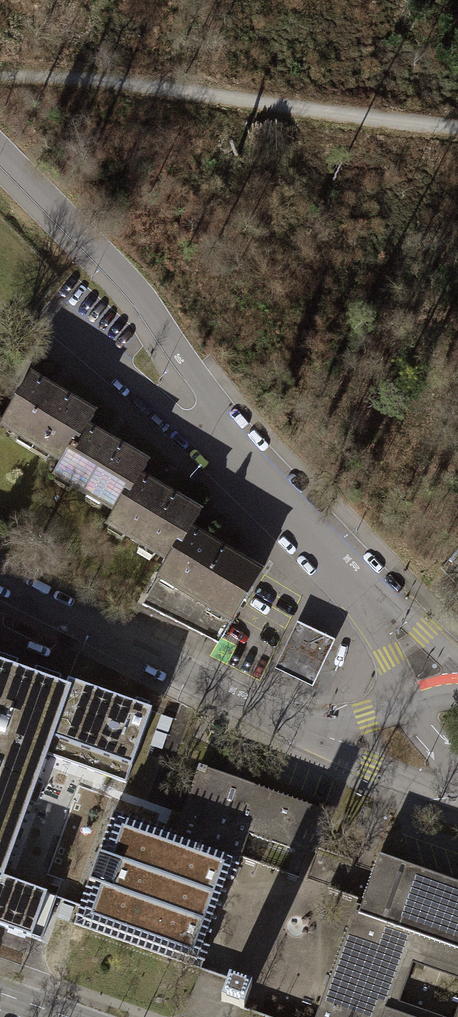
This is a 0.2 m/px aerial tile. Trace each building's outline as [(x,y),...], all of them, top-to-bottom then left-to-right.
[(63,462),(64,463),(85,428),(86,429),(94,416),(30,378),(1,426),(63,462)] [(116,511),(117,512),(137,477),(139,478),(147,465),(86,429),(85,428),(64,463),(63,462),(55,475),(116,511)] [(139,478),(137,477),(117,512),(116,511),(108,525),(169,561),(170,562),(188,531),(190,532),(200,514),(139,478)] [(190,532),(188,531),(170,562),(169,561),(142,605),(218,643),(260,574),(190,532)] [(333,641),(297,624),(275,668),(312,686),(333,641)] [(47,754),(65,688),(0,665),(0,878),(2,879),(2,877),(47,754)] [(68,681),(65,688),(47,754),(126,783),(152,711),(68,681)] [(199,766),(175,833),(241,856),(249,834),(307,855),(310,845),(318,848),(331,813),(199,766)] [(232,880),(241,856),(175,833),(114,811),(74,924),(200,969),(209,946),(203,943),(226,878),(232,880)] [(361,906),(355,904),(315,1016),(412,1016),(387,1008),(407,951),(457,970),(457,883),(379,855),(361,906)] [(41,940),(57,897),(2,877),(2,879),(0,878),(0,925),(41,940)] [(241,982),(229,978),(221,1001),(232,1005),(244,1009),(252,986),(241,982)]
